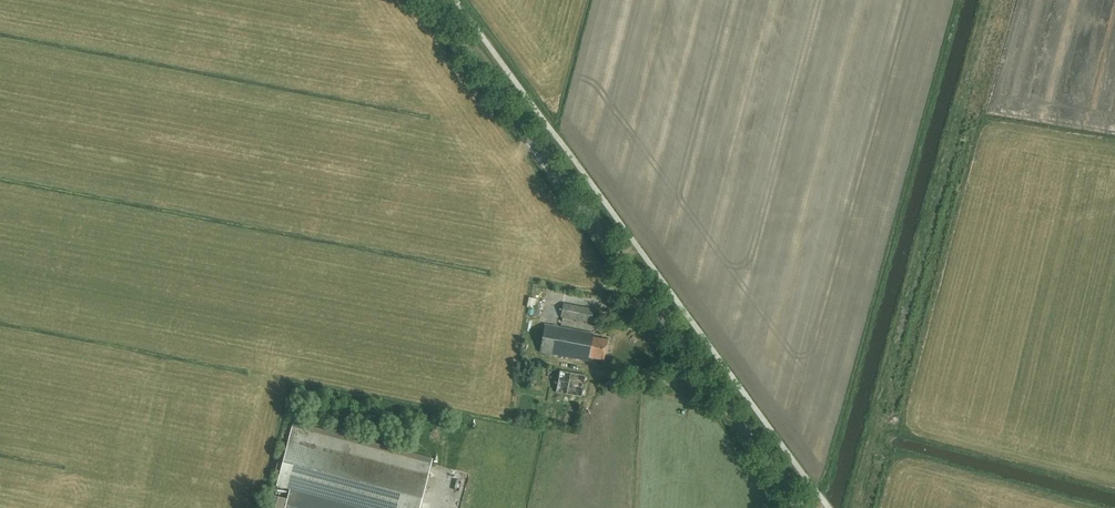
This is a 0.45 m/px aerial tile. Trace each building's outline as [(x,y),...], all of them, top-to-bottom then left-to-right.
[(536,307),(538,298),(531,296),(529,306),(536,307)] [(591,323),(594,309),(563,303),(561,317),(591,323)] [(603,360),(607,339),(593,337),(594,334),(545,325),(540,352),(588,360),(589,357),(603,360)] [(582,398),(586,377),(559,371),(556,393),(582,398)] [(277,485),(290,489),(285,507),(420,507),(434,457),(294,420),(277,485)] [(267,507),(284,507),(286,499),(270,495),(267,507)]
